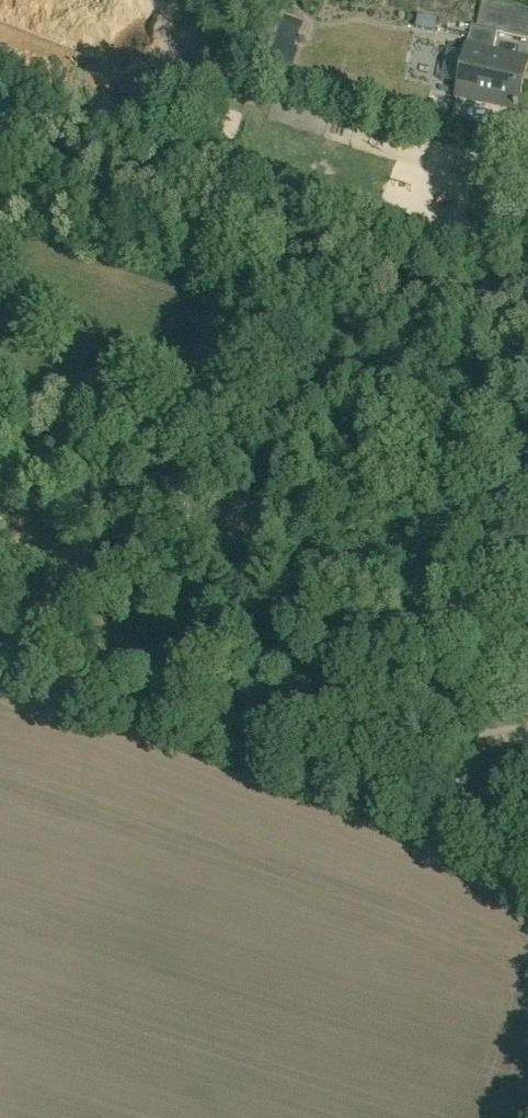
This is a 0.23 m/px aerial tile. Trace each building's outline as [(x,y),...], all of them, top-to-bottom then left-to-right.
[(93,35),(102,22),(108,0),(0,0),(0,8),(93,35)] [(500,28),(527,35),(527,6),(501,0),(478,0),(473,22),(500,28)] [(469,41),(496,47),(500,28),(473,22),(469,41)] [(469,41),(456,96),(524,112),(527,93),(527,55),(496,47),(469,41)]
